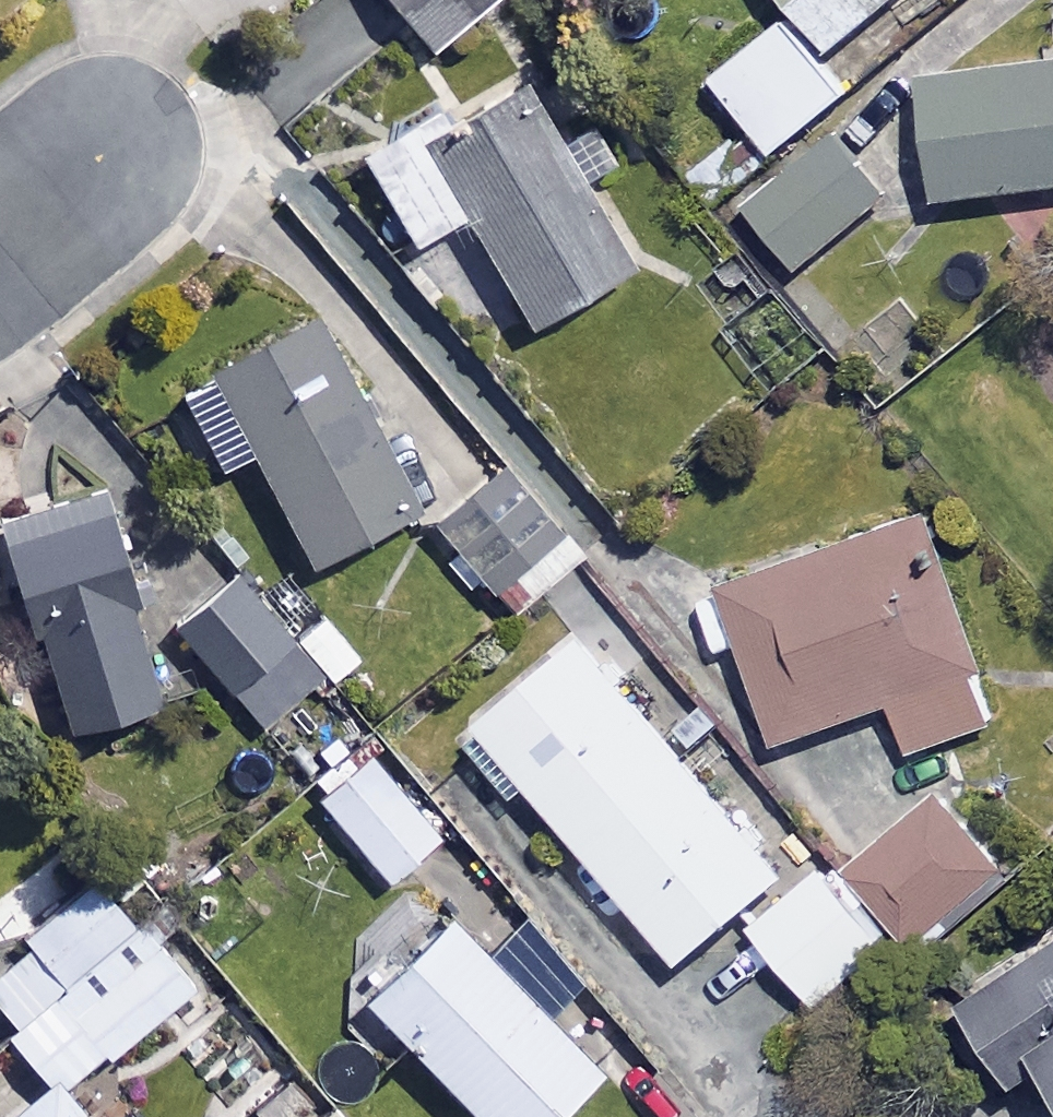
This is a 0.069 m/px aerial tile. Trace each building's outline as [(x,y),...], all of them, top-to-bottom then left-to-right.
[(439,54),(503,0),(393,0),(439,54)] [(839,53),(901,0),(795,0),(839,53)] [(853,97),(794,22),(720,79),(779,155),(853,97)] [(933,82),(949,202),(1052,189),(1052,67),(933,82)] [(635,275),(588,193),(626,171),(592,113),(554,135),(530,93),(457,135),(445,115),(369,159),(421,250),(473,220),(538,332),(635,275)] [(889,201),(840,137),(753,205),(802,268),(889,201)] [(422,514),(317,318),(183,389),(228,474),(260,457),(320,569),(422,514)] [(558,540),(518,485),(448,536),(489,591),(558,540)] [(148,601),(110,490),(7,526),(82,739),(170,708),(134,606),(148,601)] [(721,661),(753,650),(786,744),(901,705),(917,753),(1000,724),(930,521),(701,601),(721,661)] [(324,681),(239,575),(178,624),(264,730),(324,681)] [(793,878),(594,644),(492,731),(690,964),(793,878)] [(447,839),(366,742),(313,786),(394,883),(447,839)] [(1011,881),(957,801),(861,866),(916,946),(1011,881)] [(896,946),(833,868),(758,929),(821,1007),(896,946)] [(105,877),(0,967),(0,1004),(22,1030),(13,1037),(66,1100),(199,988),(105,877)] [(529,922),(490,959),(459,926),(375,1006),(482,1116),(566,1116),(605,1079),(550,1021),(589,984),(529,922)] [(976,1006),(1027,1085),(1052,1067),(1052,956),(976,1006)] [(49,1084),(10,1116),(77,1116),(49,1084)]
